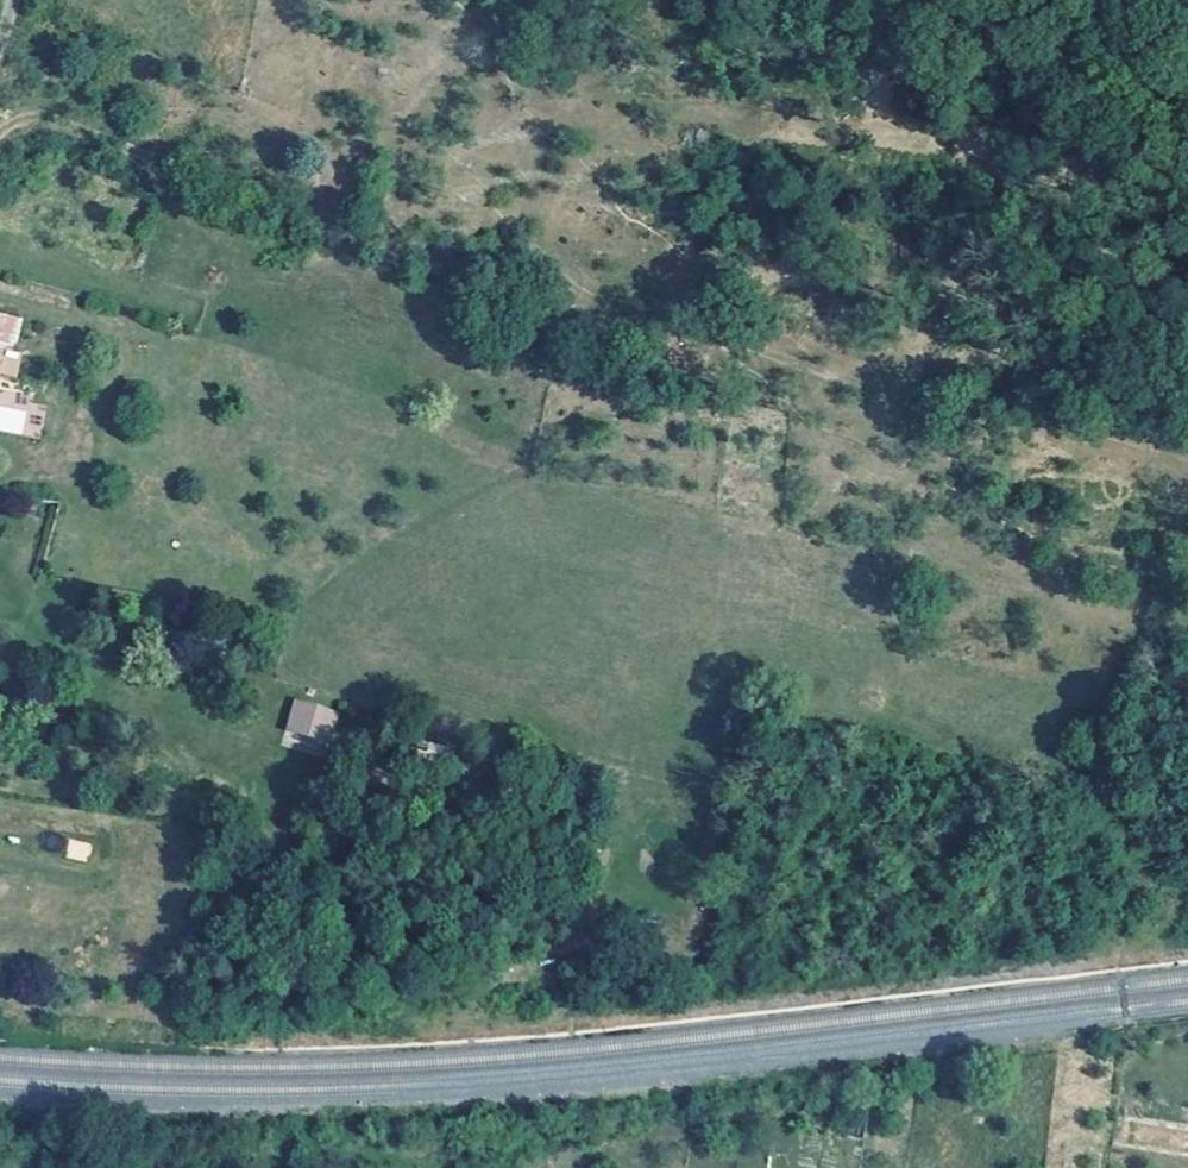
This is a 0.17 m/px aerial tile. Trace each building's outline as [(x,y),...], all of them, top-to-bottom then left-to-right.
[(0,313),(0,340),(9,342),(15,317),(0,313)] [(35,438),(39,416),(0,408),(0,430),(35,438)] [(316,709),(287,704),(283,722),(313,728),(316,709)] [(330,711),(316,709),(313,728),(326,730),(330,711)] [(87,861),(91,843),(69,838),(65,856),(87,861)]
